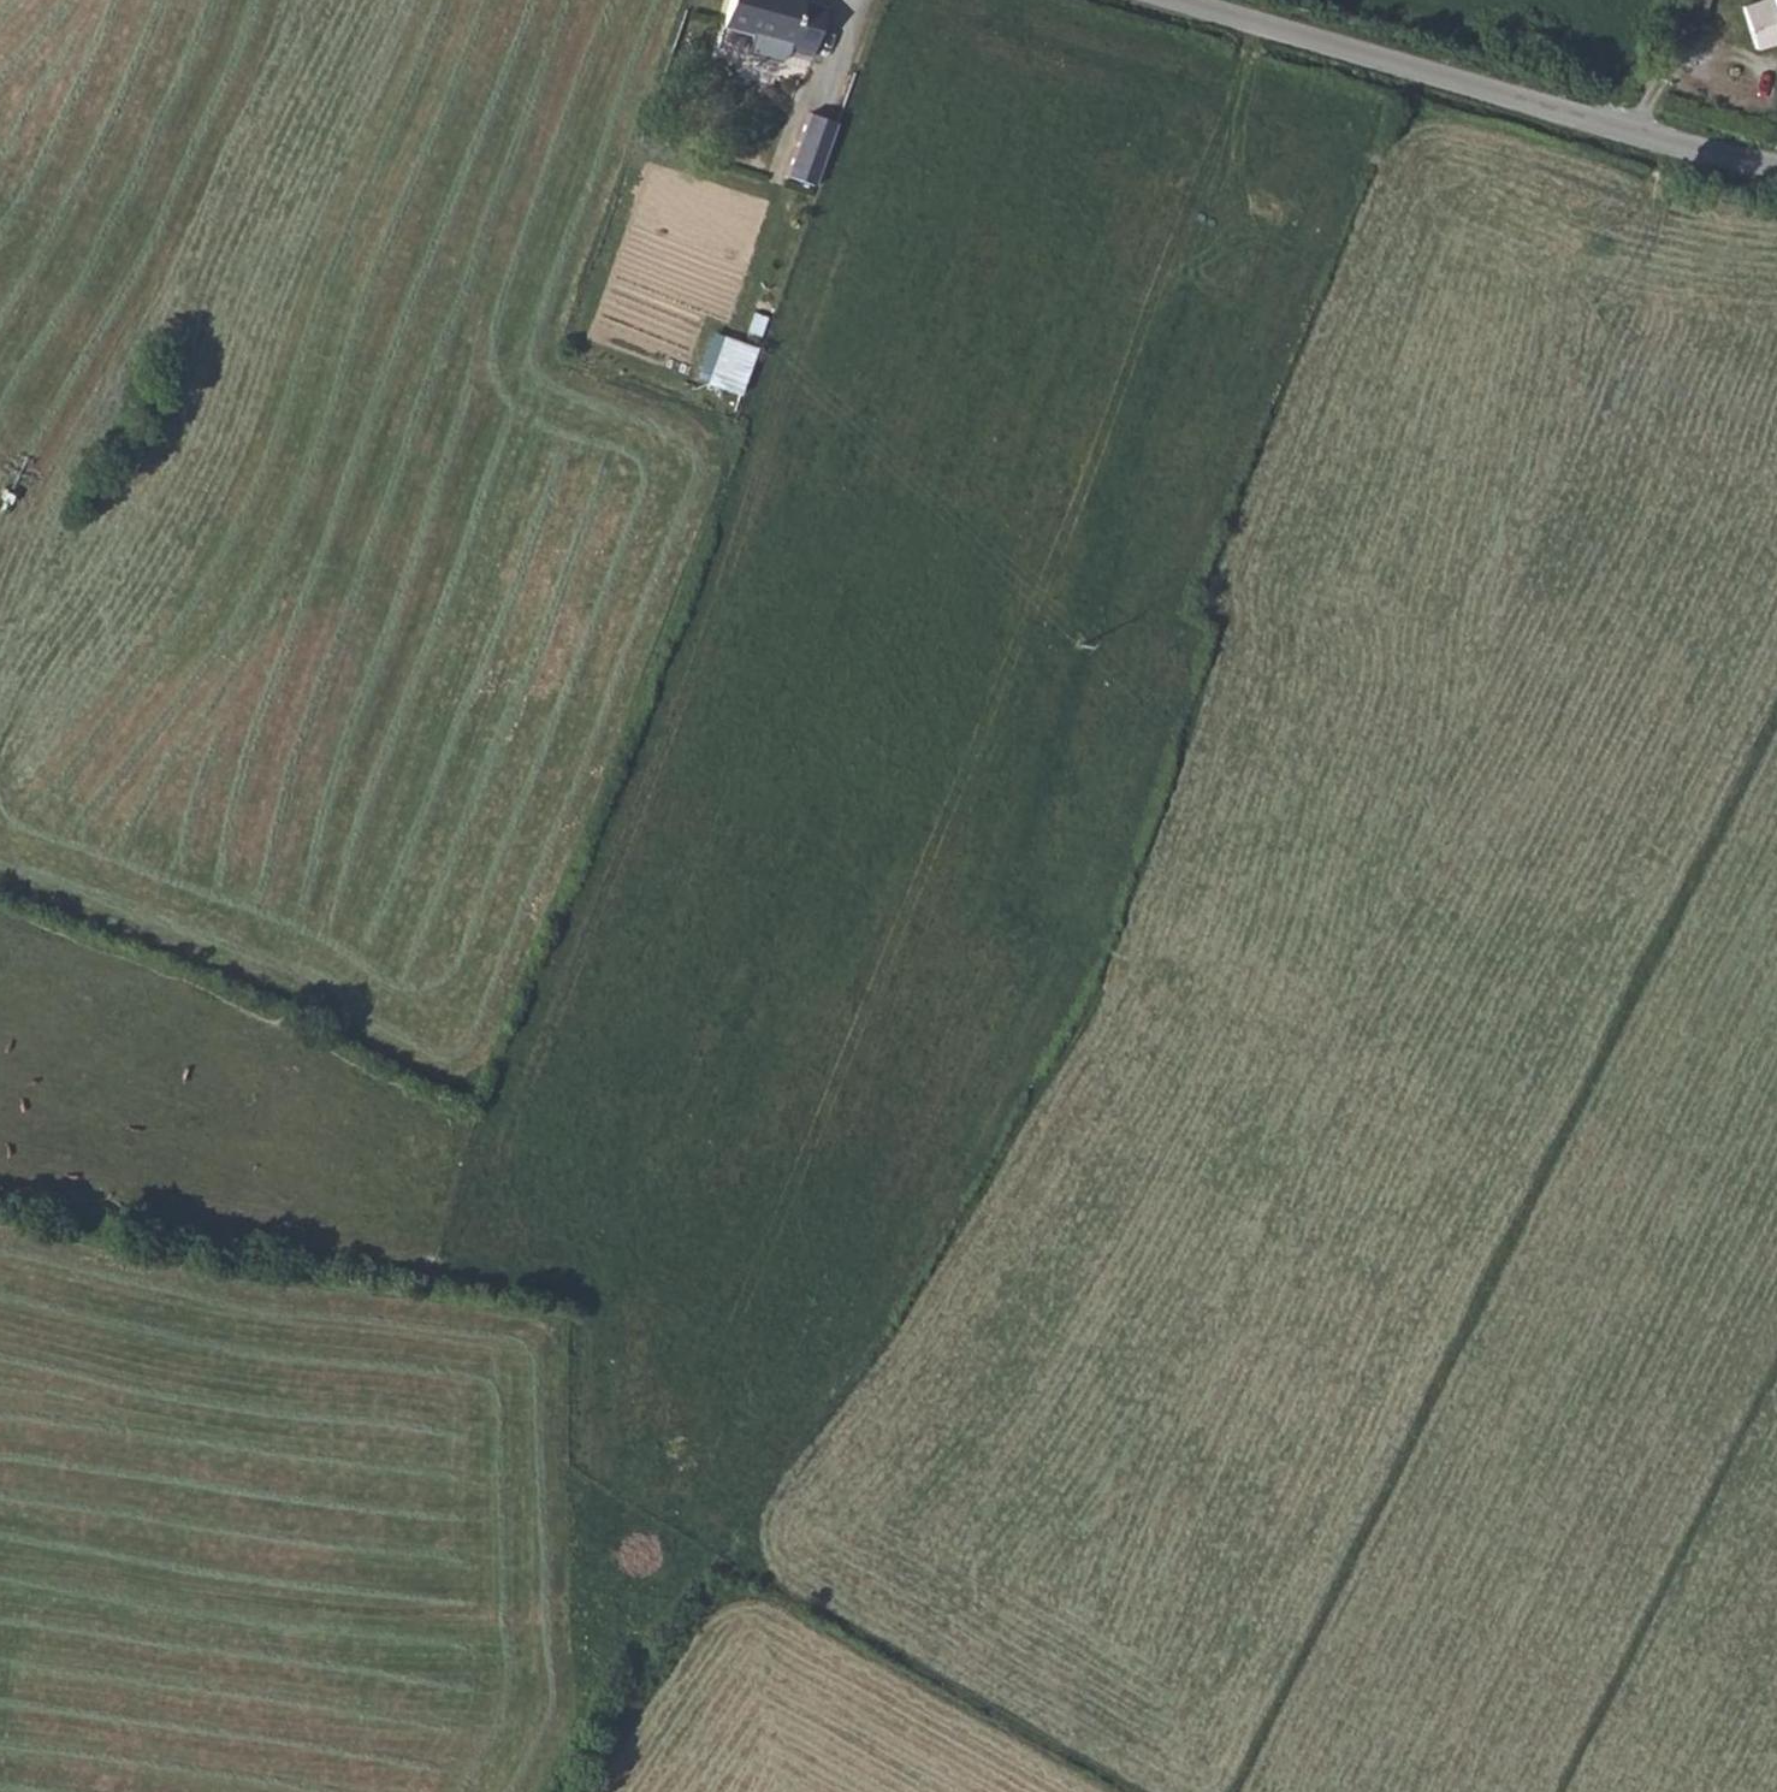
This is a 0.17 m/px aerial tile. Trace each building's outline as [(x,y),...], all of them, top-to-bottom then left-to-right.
[(813,1),(810,0),(732,0),(727,20),(793,39),(792,48),(794,49),(813,1)] [(1776,39),(1776,0),(1771,0),(1745,7),(1755,45),(1776,39)] [(827,5),(813,1),(794,49),(813,54),(827,5)] [(812,111),(789,172),(817,183),(840,120),(812,111)] [(741,393),(760,345),(715,328),(696,376),(741,393)]
